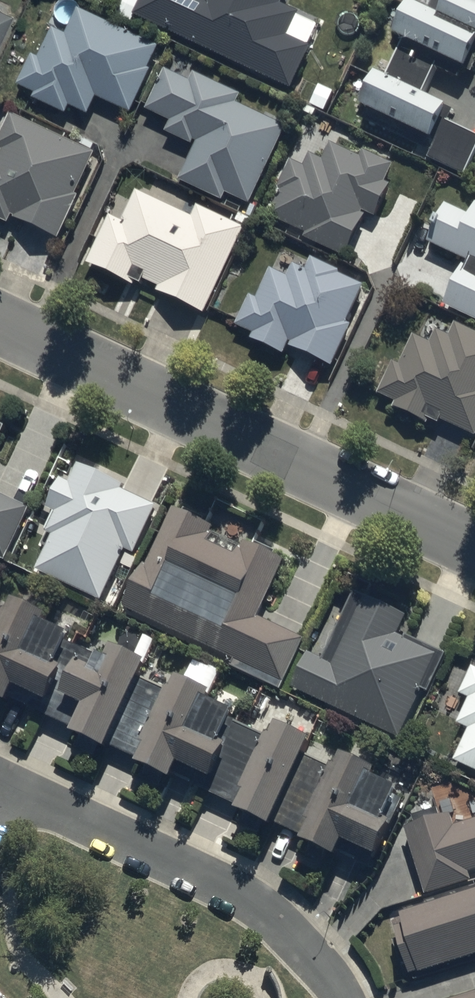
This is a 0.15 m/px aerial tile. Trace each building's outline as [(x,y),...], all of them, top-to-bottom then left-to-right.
[(292,88),(321,25),(296,14),(297,12),(282,5),(283,4),(284,2),(286,1),(286,0),(123,0),(116,15),(132,22),(135,15),(292,88)] [(425,94),(438,68),(460,79),(465,69),(468,70),(474,56),(474,0),(437,0),(435,4),(428,0),(426,0),(423,6),(412,1),(408,10),(403,8),(393,27),(401,31),(398,37),(406,40),(389,76),(381,72),(376,81),(370,78),(361,98),(367,101),(365,107),(369,109),(364,120),(433,154),(431,159),(440,163),(438,167),(464,179),(474,157),(474,132),(447,119),(453,108),(431,97),(425,94)] [(11,11),(0,6),(0,37),(11,11)] [(33,56),(20,85),(39,94),(36,101),(67,115),(72,105),(92,114),(100,98),(132,113),(152,69),(149,68),(158,48),(78,11),(67,34),(54,28),(39,59),(33,56)] [(172,119),(166,133),(197,145),(182,180),(224,198),(227,192),(253,203),(288,128),(237,104),(242,93),(195,74),(191,82),(166,71),(150,109),(172,119)] [(8,224),(13,215),(58,239),(80,197),(75,195),(95,157),(14,114),(0,141),(0,147),(6,150),(0,160),(0,220),(8,224)] [(325,161),(312,155),(306,168),(293,162),(280,191),(282,192),(271,215),(308,233),(306,238),(348,258),(369,215),(378,219),(393,186),(386,183),(395,164),(366,151),(363,158),(333,143),(325,161)] [(113,217),(90,264),(136,287),(138,283),(142,285),(145,279),(155,284),(152,289),(205,315),(253,219),(242,214),(237,223),(200,205),(194,217),(140,189),(124,222),(113,217)] [(431,242),(430,243),(470,262),(449,309),(474,321),(474,213),(474,216),(448,204),(431,242)] [(297,266),(292,277),(274,269),(260,299),(253,296),(238,325),(256,334),(254,338),(285,353),(290,344),(335,366),(354,327),(347,324),(366,286),(340,273),(341,270),(317,258),(310,272),(297,266)] [(458,325),(453,336),(438,329),(432,343),(415,335),(401,365),(396,363),(382,393),(397,401),(395,407),(429,422),(431,419),(441,423),(442,419),(474,434),(474,332),(458,325)] [(11,423),(0,418),(0,447),(11,423)] [(52,530),(34,564),(99,594),(122,545),(130,549),(155,496),(73,458),(42,525),(52,530)] [(4,550),(27,503),(0,491),(0,548),(4,550)] [(171,503),(124,602),(281,676),(301,634),(255,612),(282,555),(171,503)] [(40,713),(70,649),(80,627),(37,607),(41,599),(10,585),(1,603),(0,606),(0,695),(40,713)] [(306,648),(291,681),(398,729),(437,644),(397,626),(404,609),(354,586),(322,655),(306,648)] [(40,713),(104,743),(140,667),(147,651),(110,634),(97,661),(70,649),(40,713)] [(104,743),(169,773),(204,699),(212,682),(175,665),(168,680),(140,667),(104,743)] [(474,765),(474,666),(452,715),(469,723),(453,755),(474,765)] [(231,799),(266,726),(204,699),(169,773),(231,799)] [(231,799),(301,831),(336,758),(302,742),(310,724),(274,708),(266,726),(231,799)] [(341,751),(336,758),(303,832),(367,865),(406,781),(341,751)] [(453,819),(450,808),(405,821),(424,887),(470,874),(468,866),(474,864),(474,812),(453,819)] [(387,911),(405,970),(474,948),(474,885),(387,911)] [(440,997),(474,997),(474,987),(440,997)]
